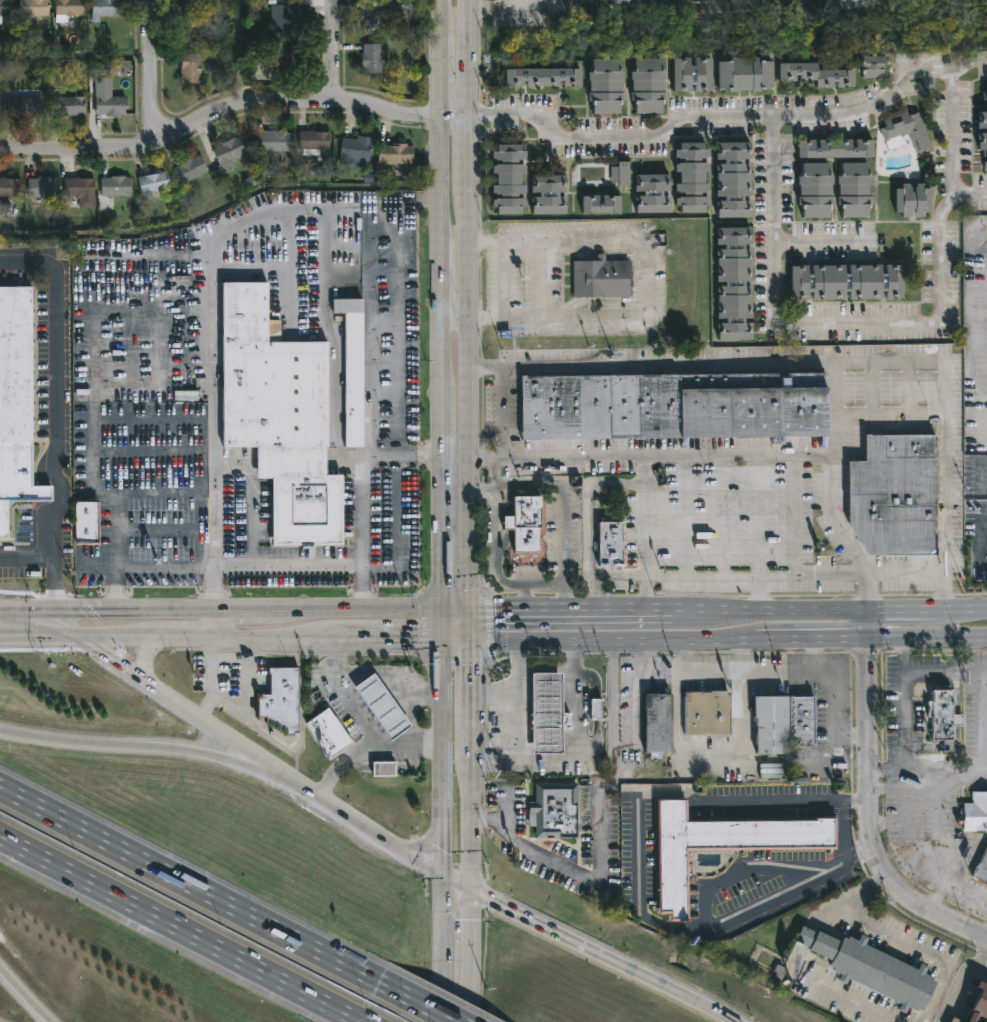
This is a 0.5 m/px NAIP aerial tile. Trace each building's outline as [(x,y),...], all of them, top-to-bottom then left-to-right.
[(10,15),(0,15),(0,0),(10,0),(10,15)] [(18,16),(17,0),(46,0),(46,16),(18,16)] [(52,21),(53,0),(83,0),(83,15),(76,15),(76,21),(52,21)] [(90,21),(90,0),(119,0),(119,16),(98,16),(98,22),(90,21)] [(179,10),(178,0),(197,0),(198,9),(179,10)] [(380,1),(379,30),(360,30),(361,1),(380,1)] [(299,5),(298,33),(279,32),(280,5),(299,5)] [(197,17),(198,47),(180,47),(180,40),(177,40),(177,30),(179,30),(179,18),(197,17)] [(282,42),(282,44),(297,44),(297,74),(283,74),(283,81),(253,81),(253,58),(266,58),(266,42),(282,42)] [(380,44),(380,74),(362,74),(362,68),(359,68),(359,53),(361,53),(361,44),(380,44)] [(197,54),(199,73),(197,73),(197,83),(180,83),(180,54),(197,54)] [(883,64),(883,70),(888,70),(888,78),(862,78),(863,56),(887,57),(887,64),(883,64)] [(712,58),(712,92),(695,92),(695,86),(691,86),(691,92),(673,93),(673,59),(691,59),(691,66),(694,66),(694,58),(712,58)] [(763,58),(763,62),(773,62),(774,88),(761,88),(761,92),(740,91),(740,93),(731,93),(730,89),(719,89),(718,62),(731,62),(731,58),(763,58)] [(619,60),(619,72),(622,72),(624,101),(618,101),(618,115),(593,115),(593,103),(589,103),(589,93),(590,93),(589,72),(593,72),(593,59),(619,60)] [(662,59),(662,71),(665,71),(666,101),(661,101),(661,113),(635,113),(635,103),(632,103),(632,72),(635,72),(635,59),(662,59)] [(108,62),(108,65),(115,65),(115,75),(108,75),(108,77),(96,77),(96,82),(90,82),(90,77),(88,77),(88,62),(108,62)] [(818,63),(818,71),(856,70),(856,88),(839,88),(839,82),(834,82),(834,88),(817,88),(817,81),(802,81),(802,75),(797,75),(797,81),(780,81),(780,64),(818,63)] [(583,69),(584,87),(564,87),(564,81),(561,81),(561,87),(527,87),(527,81),(523,81),(523,87),(507,87),(507,70),(583,69)] [(985,92),(985,112),(977,113),(977,131),(977,150),(984,150),(984,171),(986,171),(986,92),(985,92)] [(122,96),(122,116),(103,117),(103,115),(94,115),(94,96),(122,96)] [(84,116),(47,116),(47,97),(84,97),(84,116)] [(30,116),(30,118),(21,118),(21,116),(6,116),(6,98),(40,98),(40,116),(30,116)] [(897,109),(899,115),(910,111),(912,115),(919,112),(932,147),(921,151),(920,149),(916,150),(909,134),(901,137),(904,144),(889,150),(881,127),(886,126),(883,120),(891,117),(889,112),(897,109)] [(285,131),(285,133),(290,133),(290,152),(281,152),(281,160),(265,160),(265,151),(256,151),(256,131),(285,131)] [(328,131),(327,150),(317,150),(317,155),(301,155),(301,150),(297,149),(297,131),(328,131)] [(370,138),(367,167),(338,164),(341,139),(355,141),(355,137),(370,138)] [(236,138),(244,155),(230,161),(233,168),(220,173),(209,149),(230,138),(231,140),(236,138)] [(871,140),(871,157),(795,158),(795,141),(813,141),(813,147),(816,147),(816,140),(849,140),(850,146),(854,146),(853,140),(871,140)] [(747,151),(747,153),(752,153),(752,160),(743,160),(743,165),(751,165),(751,171),(750,171),(750,173),(751,173),(751,188),(750,188),(750,191),(752,191),(752,197),(744,197),(744,202),(751,202),(751,208),(750,208),(751,219),(717,219),(717,201),(725,201),(725,197),(718,197),(718,165),(724,165),(724,160),(717,160),(718,143),(750,143),(750,151),(747,151)] [(406,144),(406,146),(411,146),(411,164),(376,164),(377,145),(406,144)] [(521,144),(521,151),(527,151),(527,159),(518,160),(518,164),(527,166),(527,173),(522,173),(522,185),(527,185),(527,193),(518,194),(518,199),(527,200),(527,207),(521,207),(521,215),(498,215),(498,208),(494,208),(494,200),(501,198),(501,194),(494,193),(494,186),(497,186),(497,174),(494,174),(494,166),(496,166),(496,164),(501,164),(501,160),(493,159),(493,151),(498,151),(498,144),(521,144)] [(706,144),(705,150),(710,150),(710,158),(702,159),(702,163),(710,164),(710,172),(705,172),(705,184),(711,184),(711,192),(703,194),(703,198),(711,199),(711,206),(706,206),(706,213),(682,213),(682,207),(678,207),(678,199),(686,198),(686,194),(678,192),(678,185),(682,185),(682,173),(678,173),(678,165),(685,163),(685,160),(677,158),(677,150),(681,150),(681,144),(706,144)] [(197,155),(206,171),(181,185),(172,169),(177,166),(176,164),(189,157),(190,159),(197,155)] [(629,174),(629,177),(631,177),(631,188),(618,188),(618,184),(612,184),(613,168),(618,168),(618,162),(630,162),(630,174),(629,174)] [(869,163),(869,176),(874,176),(874,184),(872,184),(874,205),(870,205),(870,218),(844,218),(844,209),(839,209),(839,177),(843,177),(843,164),(869,163)] [(829,165),(829,178),(834,178),(833,198),(834,198),(834,206),(829,206),(829,220),(803,220),(803,207),(799,207),(799,199),(801,199),(801,186),(799,186),(799,178),(803,178),(803,165),(829,165)] [(152,193),(140,196),(136,177),(164,171),(169,189),(152,193)] [(667,183),(667,185),(669,185),(669,192),(662,192),(662,196),(670,196),(670,202),(667,202),(667,205),(668,205),(669,213),(636,213),(636,197),(643,197),(643,192),(636,192),(636,175),(669,175),(669,183),(667,183)] [(122,176),(125,177),(125,179),(128,179),(128,196),(99,196),(99,178),(108,178),(108,176),(122,176)] [(50,177),(50,179),(54,179),(55,197),(27,197),(26,179),(50,177)] [(560,193),(560,198),(567,198),(568,215),(533,215),(533,198),(541,198),(541,194),(532,194),(532,177),(567,177),(567,194),(560,193)] [(17,197),(0,197),(0,178),(7,178),(7,179),(17,179),(17,197)] [(92,179),(92,195),(94,196),(94,209),(79,209),(79,198),(62,197),(63,178),(92,179)] [(926,184),(926,189),(933,189),(932,213),(926,213),(926,217),(916,217),(916,210),(913,210),(913,217),(903,217),(903,213),(896,213),(897,189),(903,189),(903,184),(911,184),(911,187),(912,187),(912,192),(916,192),(916,187),(917,187),(917,184),(926,184)] [(613,197),(623,198),(624,215),(584,216),(584,198),(601,197),(601,203),(605,203),(605,197),(613,197)] [(750,237),(750,239),(752,239),(752,246),(745,246),(745,251),(752,251),(752,257),(751,257),(751,277),(753,277),(753,283),(746,283),(746,287),(752,287),(751,296),(753,296),(753,311),(750,311),(750,313),(753,313),(753,320),(745,320),(745,324),(753,324),(753,342),(718,342),(719,324),(727,324),(727,320),(719,320),(719,287),(726,287),(726,283),(719,283),(719,250),(726,250),(726,246),(718,246),(718,229),(751,229),(751,237),(750,237)] [(606,255),(607,261),(630,261),(630,269),(633,270),(633,287),(631,287),(631,296),(574,297),(573,261),(598,260),(598,254),(606,254),(606,255)] [(905,264),(906,297),(888,297),(888,290),(884,291),(884,298),(851,298),(851,291),(847,291),(847,299),(814,299),(814,291),(810,291),(810,299),(793,299),(793,264),(801,264),(801,267),(803,267),(803,265),(809,264),(810,273),(814,273),(814,264),(847,264),(847,273),(851,273),(851,264),(884,264),(884,272),(888,272),(888,264),(905,264)] [(267,284),(267,321),(283,321),(283,343),(326,343),(326,477),(342,477),(342,547),(271,547),(271,480),(256,480),(256,448),(222,448),(222,284),(267,284)] [(7,539),(0,539),(0,287),(31,287),(32,486),(51,487),(51,501),(7,503),(7,539)] [(358,300),(360,448),(343,448),(342,314),(329,314),(329,300),(358,300)] [(830,435),(523,440),(522,375),(829,371),(830,435)] [(870,554),(867,554),(850,522),(850,460),(867,460),(867,434),(939,433),(939,553),(870,554)] [(540,528),(541,551),(516,552),(515,529),(505,529),(505,515),(515,515),(514,496),(541,496),(542,528),(540,528)] [(77,546),(76,546),(76,503),(97,503),(97,546),(77,546)] [(624,566),(601,566),(600,522),(623,522),(624,566)] [(295,667),(295,732),(290,732),(290,734),(284,734),(284,729),(277,729),(277,724),(271,724),(271,720),(264,720),(264,717),(254,717),(254,694),(268,694),(268,673),(266,673),(266,667),(295,667)] [(559,671),(559,712),(567,712),(568,728),(559,728),(560,752),(530,753),(529,672),(559,671)] [(409,723),(389,738),(352,686),(372,672),(409,723)] [(947,685),(947,689),(950,689),(951,714),(956,714),(962,714),(963,725),(956,725),(951,725),(951,740),(931,741),(930,716),(929,716),(930,689),(933,689),(933,685),(947,685)] [(727,734),(683,735),(682,691),(727,690),(727,734)] [(650,752),(643,752),(642,692),(669,692),(669,751),(650,752)] [(816,695),(817,746),(789,747),(790,754),(758,755),(758,717),(755,717),(755,696),(813,697),(813,695),(816,695)] [(591,720),(603,720),(602,699),(590,700),(591,720)] [(350,745),(328,761),(305,728),(327,712),(350,745)] [(401,766),(377,766),(377,750),(401,750),(401,766)] [(394,762),(372,763),(372,777),(395,776),(394,762)] [(575,806),(575,837),(533,838),(533,826),(527,826),(527,801),(533,801),(533,783),(577,783),(577,806),(575,806)] [(973,792),(986,792),(986,831),(966,831),(966,824),(959,824),(959,817),(961,817),(961,808),(965,808),(965,803),(973,803),(973,792)] [(681,799),(682,823),(813,820),(813,815),(836,815),(836,847),(687,849),(685,920),(666,921),(657,916),(655,800),(681,799)] [(971,877),(986,842),(986,885),(971,877)] [(803,927),(814,932),(815,930),(838,941),(840,937),(845,939),(847,936),(932,977),(930,980),(934,981),(920,1010),(916,1008),(915,1011),(830,970),(831,968),(827,966),(829,961),(806,950),(808,947),(794,941),(801,926),(803,927)] [(975,980),(986,986),(986,1021),(984,1021),(980,1020),(981,1018),(974,1015),(971,1021),(963,1021),(977,988),(972,986),(975,980)]
